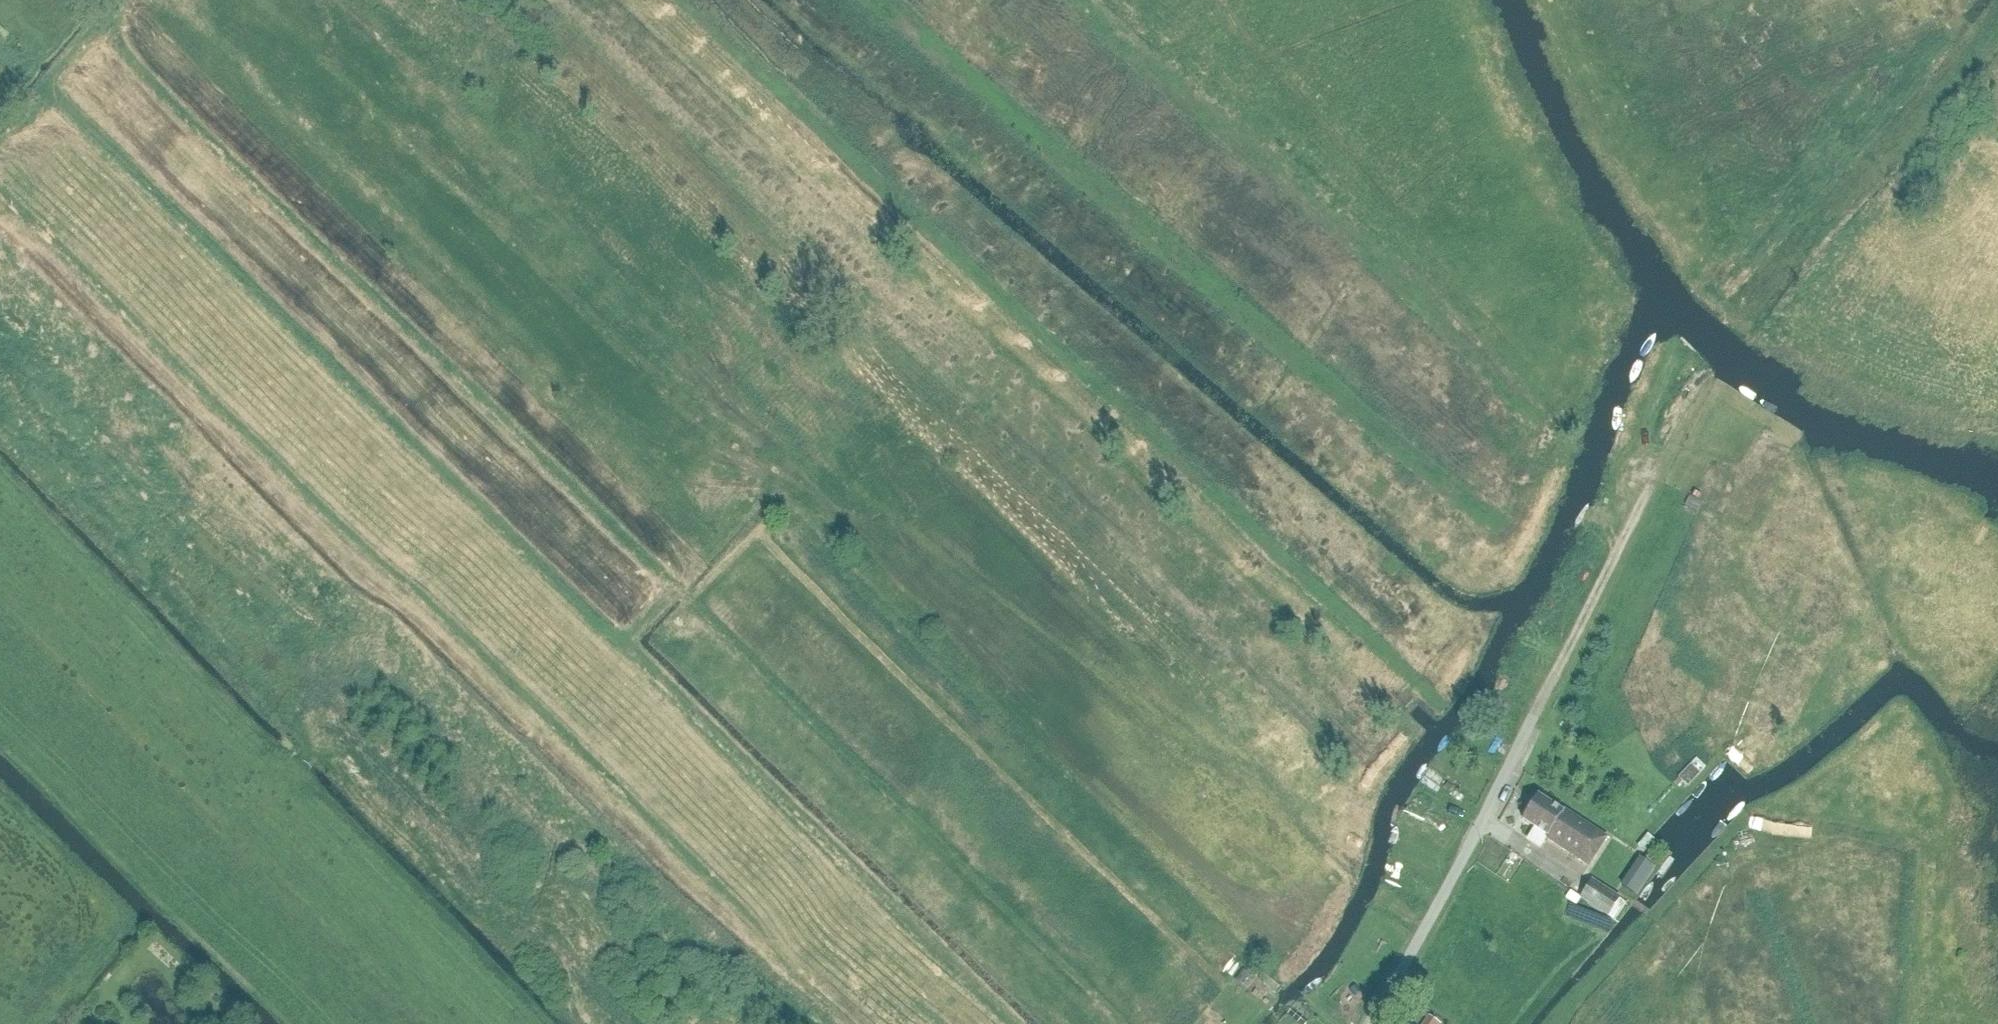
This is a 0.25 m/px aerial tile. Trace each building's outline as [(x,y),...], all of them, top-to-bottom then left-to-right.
[(1689,765),(1677,778),(1687,787),(1699,774),(1689,765)] [(1538,796),(1522,819),(1548,836),(1546,839),(1588,864),(1606,836),(1563,809),(1562,811),(1538,796)] [(1620,885),(1636,896),(1654,868),(1638,857),(1620,885)] [(1591,880),(1580,897),(1580,898),(1607,917),(1620,898),(1591,880)] [(1275,964),(1267,969),(1277,984),(1285,979),(1275,964)] [(1261,969),(1252,978),(1265,991),(1274,982),(1261,969)] [(1421,1023),(1440,1023),(1428,1015),(1421,1023)]
